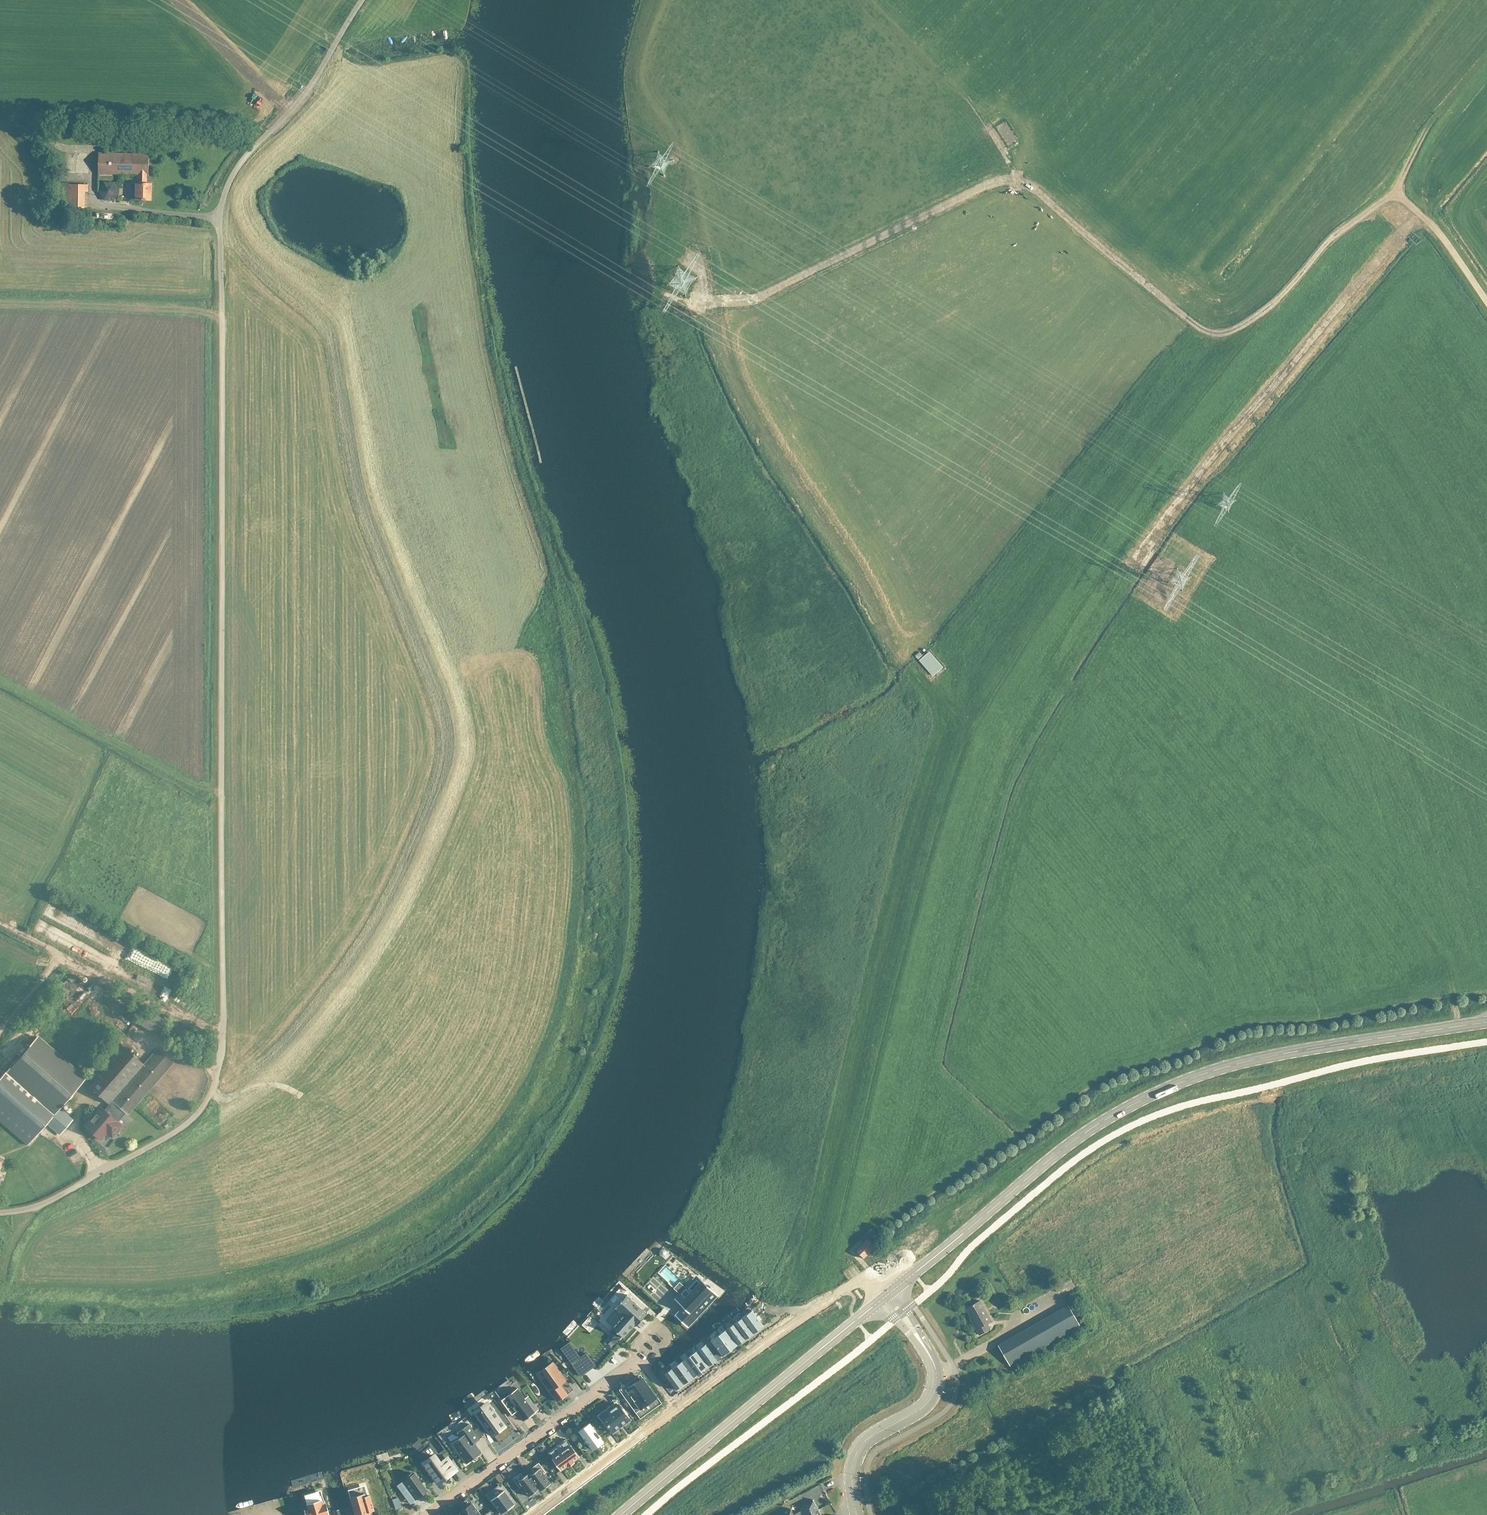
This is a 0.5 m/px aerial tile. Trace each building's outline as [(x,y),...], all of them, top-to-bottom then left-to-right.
[(149,154),(108,153),(98,153),(98,174),(138,174),(138,184),(136,184),(136,200),(151,200),(151,184),(146,184),(146,174),(149,174),(149,154)] [(111,181),(98,186),(103,198),(116,193),(111,181)] [(69,184),(68,208),(85,208),(85,192),(88,192),(88,185),(69,184)] [(920,660),(935,676),(943,669),(928,652),(920,660)] [(133,961),(169,978),(174,967),(138,950),(133,961)] [(125,1028),(130,1017),(120,1013),(115,1024),(125,1028)] [(0,1075),(0,1118),(26,1141),(45,1120),(59,1131),(72,1116),(58,1105),(84,1075),(36,1033),(12,1061),(0,1075)] [(125,1110),(127,1112),(172,1060),(156,1046),(143,1061),(118,1039),(84,1079),(109,1101),(103,1107),(100,1105),(84,1123),(99,1136),(109,1125),(114,1130),(121,1122),(117,1119),(125,1110)] [(855,1250),(863,1259),(875,1248),(867,1239),(855,1250)] [(696,1277),(696,1278),(685,1289),(690,1293),(685,1298),(680,1303),(685,1307),(677,1315),(687,1325),(710,1301),(711,1301),(716,1296),(716,1295),(702,1282),(696,1277)] [(610,1332),(615,1335),(611,1340),(615,1343),(622,1336),(624,1337),(634,1324),(635,1325),(635,1326),(647,1313),(647,1312),(646,1313),(627,1296),(628,1295),(627,1295),(615,1308),(616,1308),(623,1314),(612,1326),(611,1326),(613,1328),(610,1332)] [(990,1329),(986,1324),(991,1321),(979,1300),(966,1308),(973,1322),(972,1322),(979,1335),(990,1329)] [(1067,1305),(998,1345),(1010,1366),(1079,1326),(1067,1305)] [(744,1316),(755,1332),(763,1326),(751,1310),(744,1316)] [(787,1310),(781,1313),(783,1318),(790,1316),(787,1310)] [(735,1322),(747,1338),(755,1332),(744,1316),(735,1322)] [(727,1328),(739,1344),(747,1338),(735,1322),(727,1328)] [(719,1334),(730,1350),(739,1344),(727,1328),(719,1334)] [(722,1356),(730,1350),(719,1334),(710,1340),(722,1356)] [(628,1352),(634,1347),(628,1340),(622,1345),(628,1352)] [(580,1357),(569,1342),(560,1349),(567,1358),(580,1376),(595,1366),(586,1353),(580,1357)] [(705,1344),(697,1349),(709,1365),(717,1360),(705,1344)] [(709,1365),(697,1349),(689,1355),(701,1371),(709,1365)] [(714,1357),(717,1360),(719,1363),(722,1360),(718,1354),(714,1357)] [(681,1361),(693,1377),(697,1374),(699,1377),(703,1374),(701,1371),(689,1355),(681,1361)] [(681,1361),(672,1368),(683,1384),(693,1377),(681,1361)] [(540,1378),(546,1387),(549,1391),(557,1402),(567,1395),(566,1394),(573,1390),(565,1379),(565,1380),(552,1363),(542,1370),(537,1374),(540,1378)] [(683,1384),(672,1368),(664,1374),(675,1390),(683,1384)] [(642,1377),(640,1374),(619,1390),(640,1419),(661,1403),(657,1398),(642,1377)] [(528,1396),(525,1398),(517,1388),(501,1400),(512,1415),(516,1412),(523,1421),(538,1410),(528,1396)] [(476,1413),(490,1434),(491,1435),(493,1434),(504,1426),(495,1414),(488,1404),(487,1405),(476,1413)] [(608,1411),(610,1415),(603,1420),(613,1433),(630,1420),(618,1404),(611,1409),(608,1411)] [(604,1443),(591,1425),(589,1423),(578,1431),(579,1433),(592,1451),(604,1443)] [(481,1452),(481,1453),(474,1443),(480,1439),(480,1438),(479,1439),(479,1438),(473,1431),(469,1425),(470,1424),(469,1424),(457,1433),(458,1433),(461,1437),(451,1444),(452,1444),(466,1463),(465,1464),(466,1464),(482,1453),(481,1452)] [(478,1427),(473,1431),(479,1438),(483,1435),(478,1427)] [(560,1453),(553,1459),(561,1470),(567,1466),(568,1467),(574,1463),(573,1461),(579,1457),(566,1439),(556,1447),(560,1453)] [(438,1483),(455,1470),(447,1459),(440,1464),(434,1455),(423,1463),(438,1483)] [(461,1472),(467,1477),(472,1471),(466,1466),(461,1472)] [(528,1474),(540,1491),(550,1484),(539,1468),(529,1475),(528,1473),(528,1474)] [(406,1492),(413,1501),(427,1491),(414,1473),(412,1475),(410,1476),(402,1482),(404,1485),(408,1491),(406,1492)] [(540,1491),(528,1474),(518,1481),(529,1496),(538,1489),(540,1491)] [(450,1490),(462,1483),(456,1475),(445,1482),(450,1490)] [(504,1490),(491,1500),(501,1514),(515,1505),(504,1490)] [(365,1496),(364,1493),(350,1497),(351,1501),(356,1514),(371,1514),(370,1511),(374,1510),(369,1495),(365,1496)] [(398,1498),(392,1500),(396,1509),(401,1507),(398,1498)] [(305,1509),(304,1509),(306,1514),(329,1514),(326,1503),(322,1504),(321,1501),(321,1500),(307,1504),(307,1505),(308,1508),(305,1509)] [(799,1507),(801,1511),(794,1514),(809,1514),(818,1510),(813,1500),(799,1507)] [(413,1513),(422,1509),(419,1503),(410,1508),(413,1513)] [(463,1514),(481,1514),(472,1503),(460,1511),(461,1512),(463,1514)] [(448,1514),(455,1512),(453,1505),(446,1508),(448,1514)] [(479,1509),(483,1514),(484,1514),(488,1512),(483,1505),(479,1509)]
